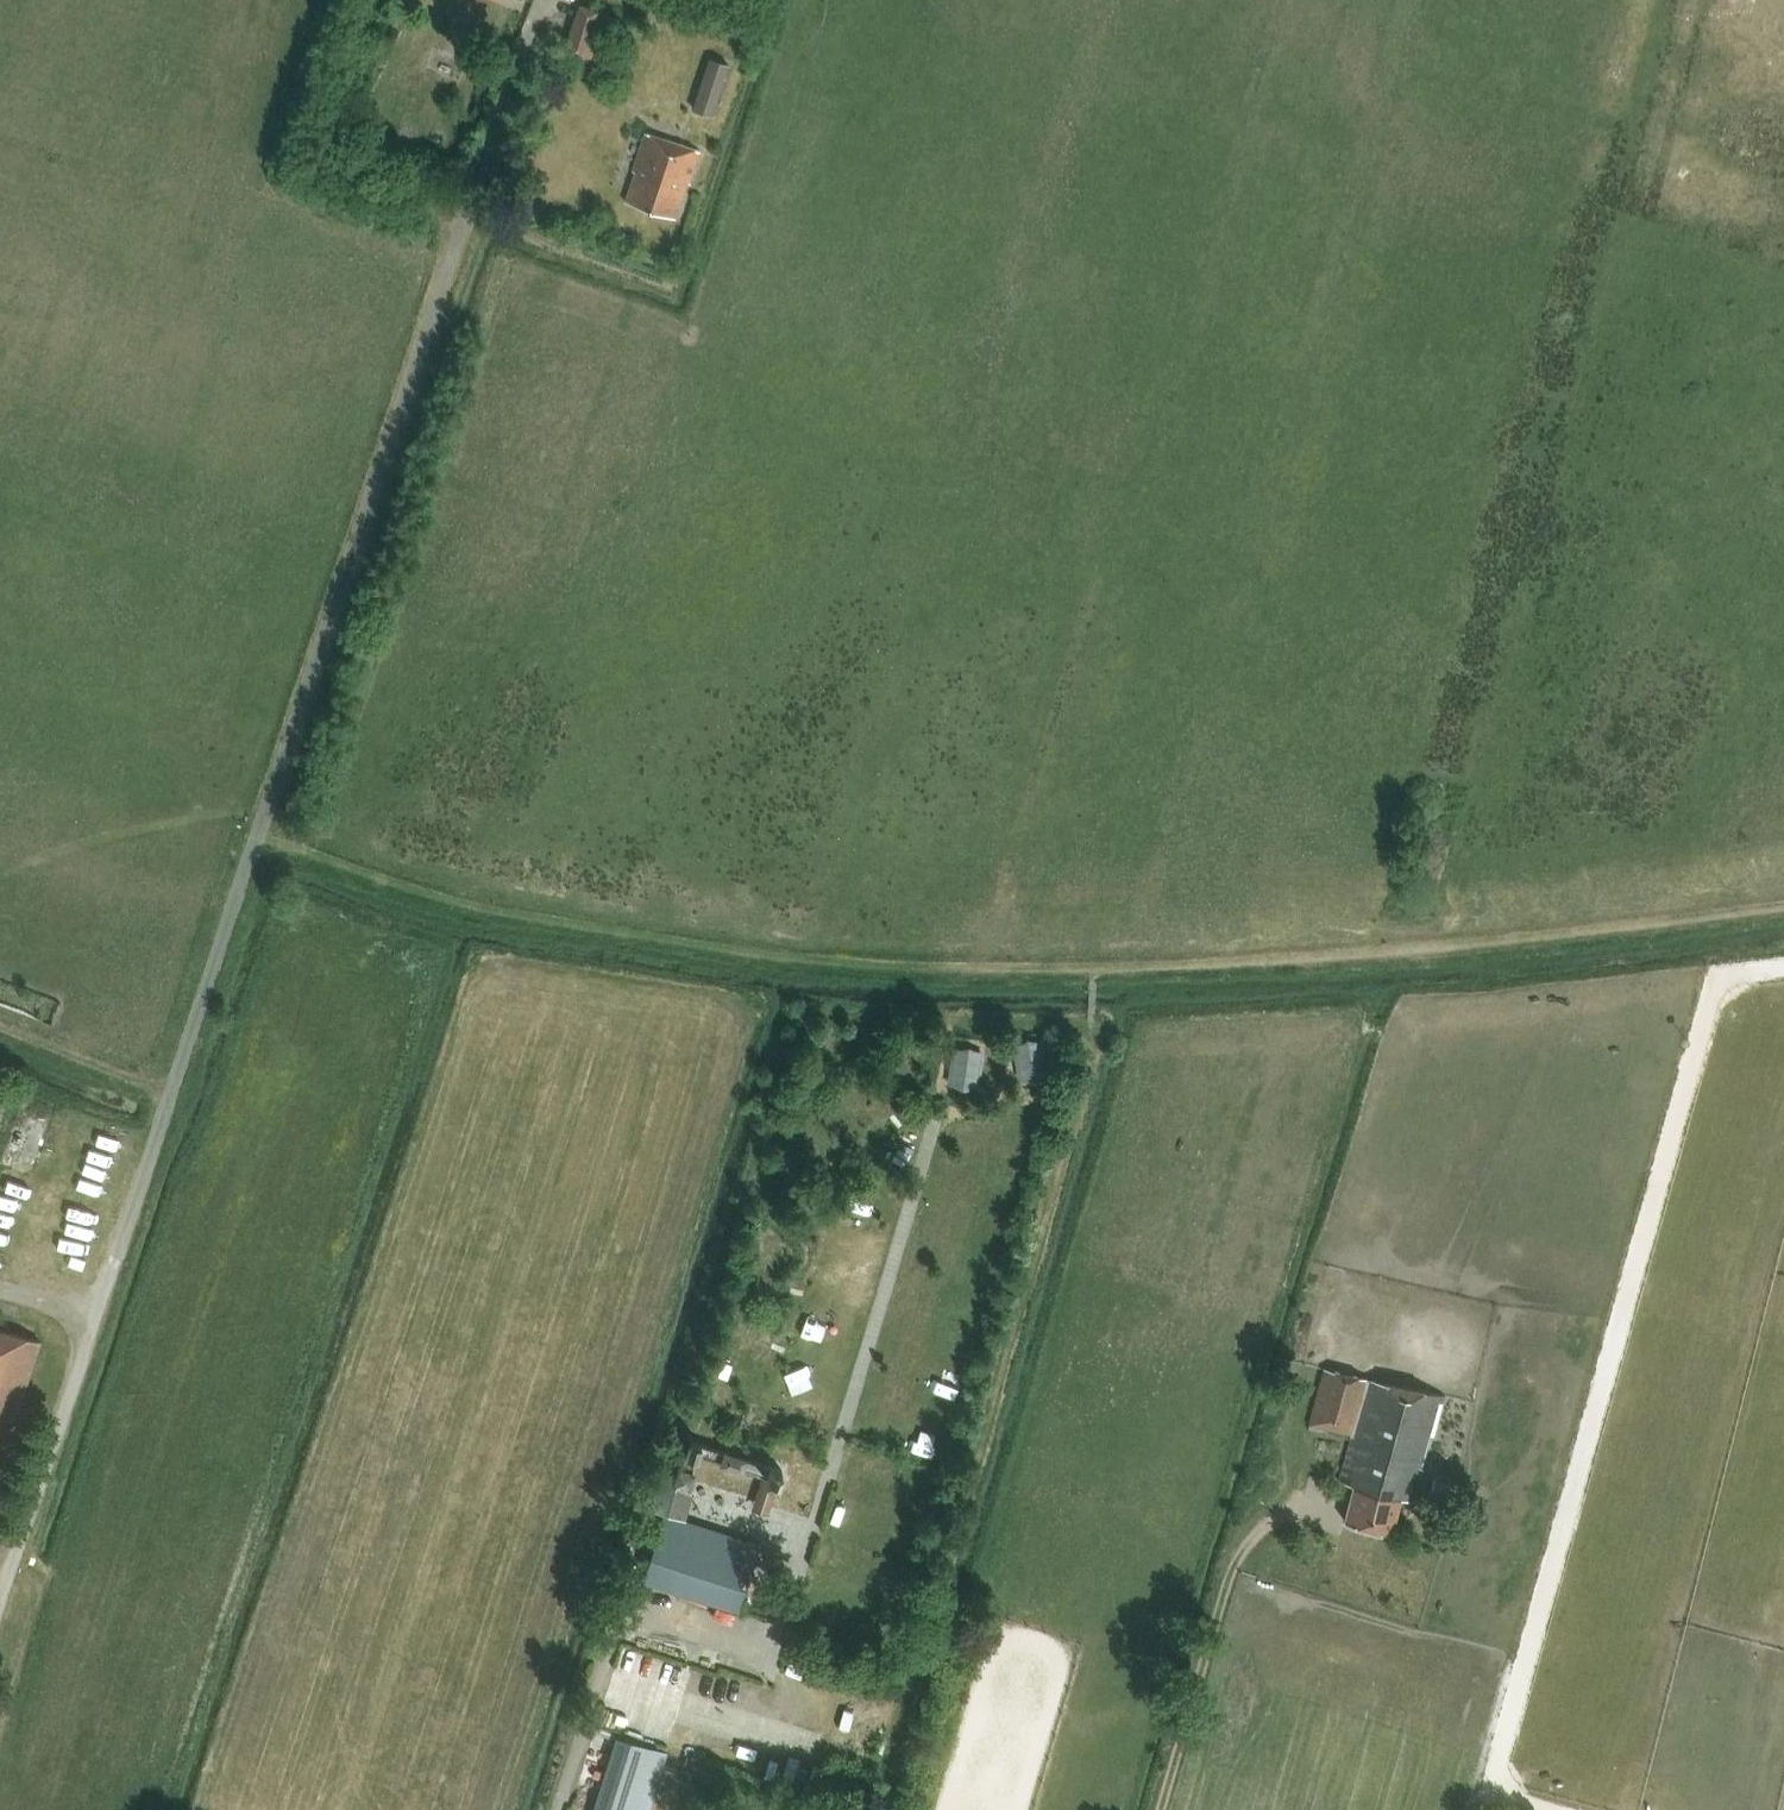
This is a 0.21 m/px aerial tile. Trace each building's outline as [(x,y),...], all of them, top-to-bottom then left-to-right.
[(598,53),(611,10),(582,1),(569,45),(598,53)] [(724,78),(706,72),(694,108),(713,114),(724,78)] [(687,182),(690,183),(701,151),(646,133),(632,170),(634,171),(625,201),(675,218),(687,182)] [(43,1341),(0,1328),(0,1476),(43,1341)] [(1422,1473),(1423,1474),(1445,1395),(1369,1378),(1369,1379),(1326,1369),(1311,1425),(1353,1435),(1340,1482),(1354,1485),(1346,1515),(1393,1527),(1401,1498),(1414,1502),(1422,1473)] [(781,1478),(785,1467),(695,1438),(681,1481),(692,1485),(702,1452),(781,1478)] [(777,1509),(779,1481),(760,1480),(759,1508),(777,1509)] [(1434,1481),(1431,1492),(1448,1496),(1451,1485),(1434,1481)] [(645,1580),(737,1610),(755,1552),(663,1522),(645,1580)]
